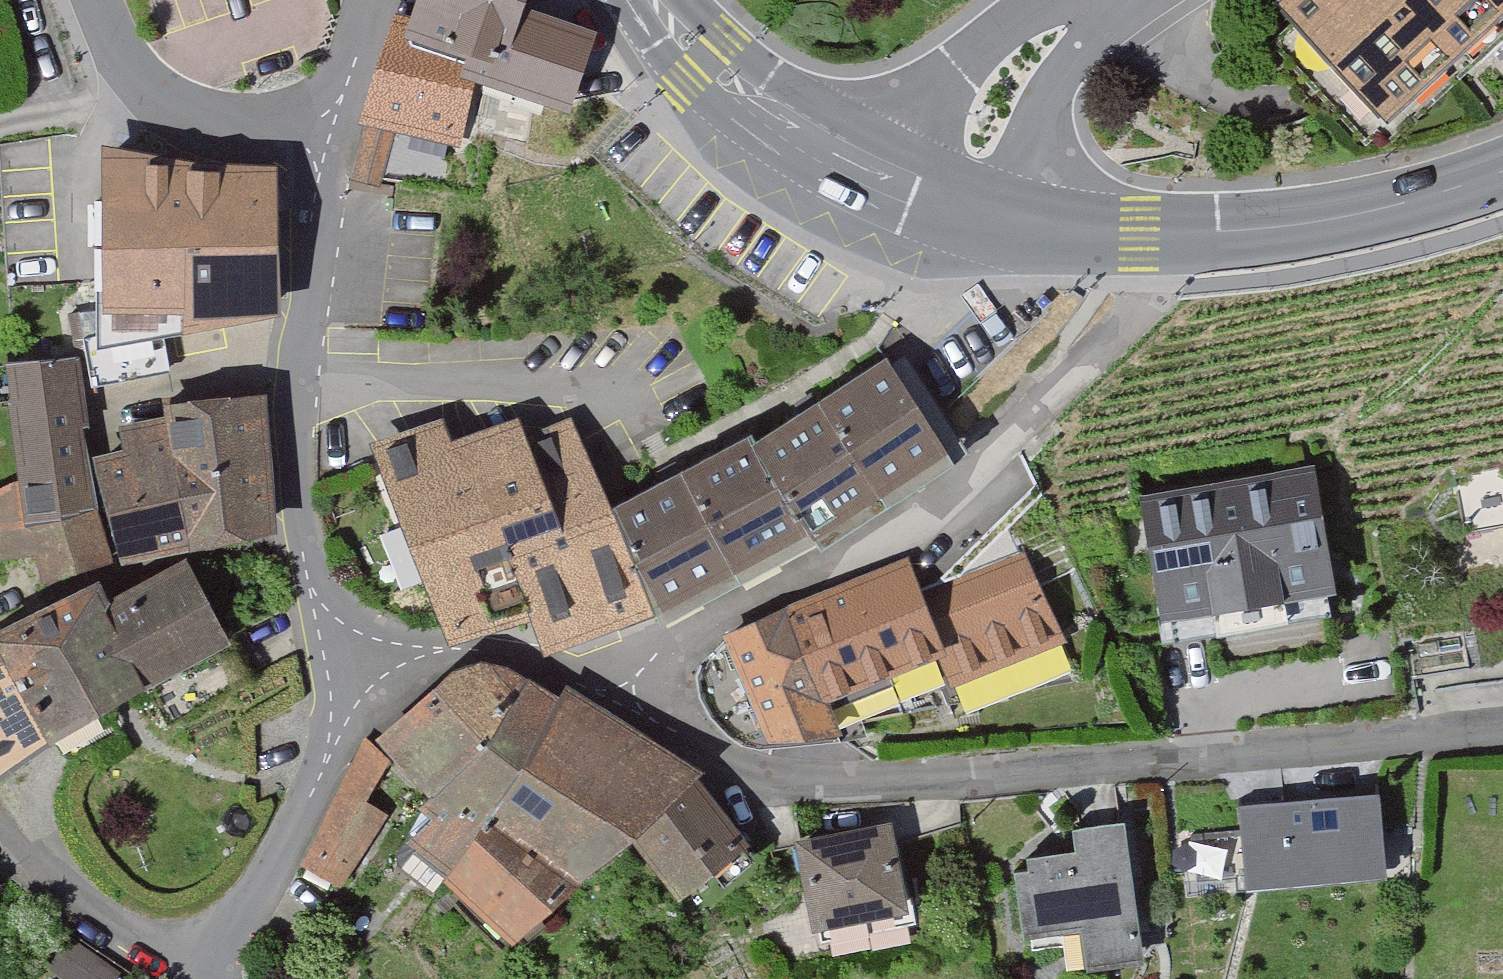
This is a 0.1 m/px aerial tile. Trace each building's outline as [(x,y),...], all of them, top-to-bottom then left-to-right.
[(379,118),(450,145),(481,66),(563,98),(589,30),(513,1),(513,0),(425,0),(379,118)] [(1404,120),(1502,28),(1502,0),(1294,0),(1404,120)] [(361,130),(354,178),(380,182),(388,134),(361,130)] [(190,161),(105,140),(102,333),(266,305),(265,163),(190,161)] [(19,375),(29,498),(0,501),(0,548),(43,545),(44,562),(276,544),(265,399),(178,406),(179,420),(131,424),(133,462),(86,466),(78,371),(19,375)] [(758,450),(629,510),(673,616),(824,541),(952,465),(887,374),(758,450)] [(441,428),(383,450),(452,629),(538,596),(555,642),(635,611),(567,436),(519,454),(510,431),(451,454),(441,428)] [(1161,489),(1188,617),(1362,581),(1335,453),(1161,489)] [(179,572),(116,611),(102,588),(0,650),(0,769),(218,636),(179,572)] [(744,661),(780,746),(954,672),(964,695),(1065,652),(1036,583),(930,628),(914,590),(744,661)] [(458,691),(394,752),(458,812),(421,864),(516,949),(642,844),(682,888),(738,839),(684,781),(584,711),(572,721),(504,682),(458,691)] [(369,751),(312,861),(341,876),(398,766),(369,751)] [(1382,800),(1250,809),(1255,882),(1387,873),(1382,800)] [(889,830),(810,847),(826,923),(905,906),(889,830)] [(1126,831),(1082,834),(1084,857),(1037,861),(1038,877),(1023,878),(1027,935),(1086,930),(1088,964),(1136,961),(1126,831)] [(69,936),(48,962),(69,978),(116,978),(118,976),(69,936)]
